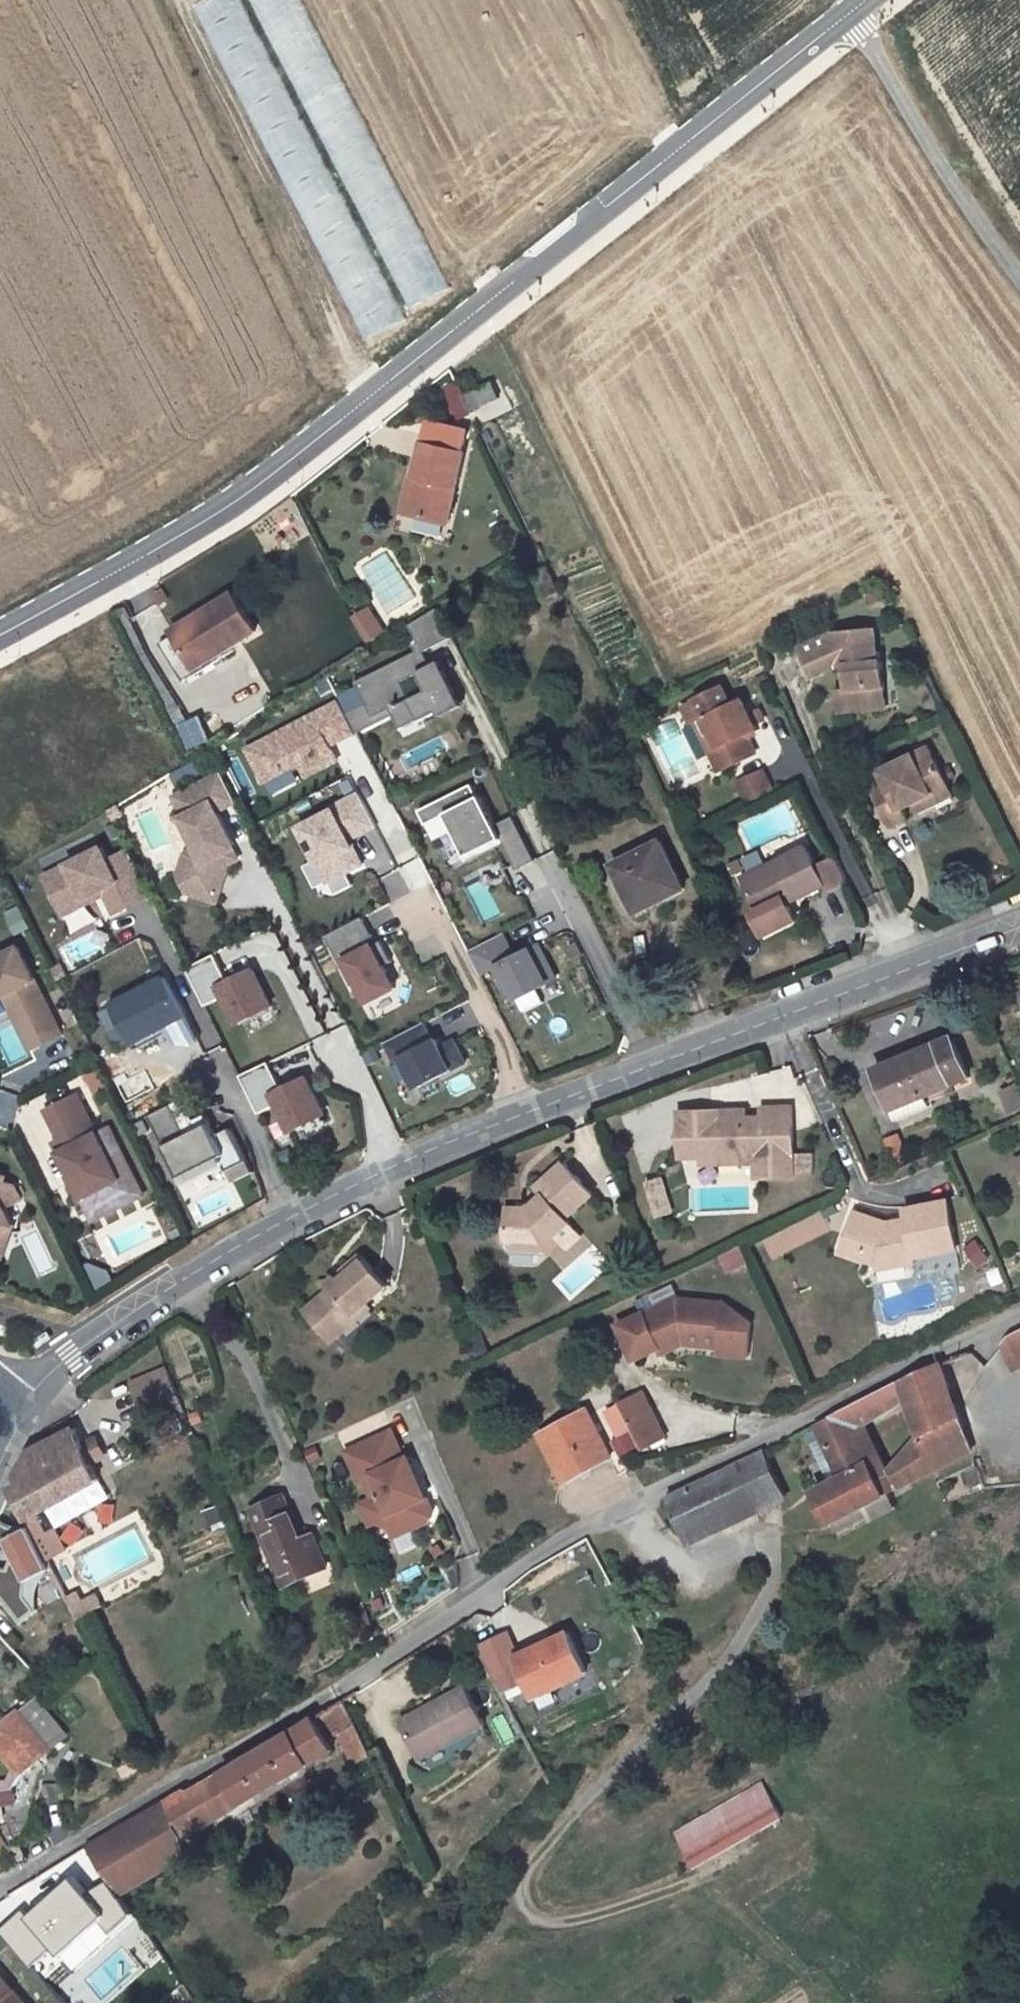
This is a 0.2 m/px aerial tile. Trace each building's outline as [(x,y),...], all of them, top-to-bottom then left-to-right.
[(192,2),(215,54),(229,48),(357,341),(396,324),(254,0),(197,0),(192,2)] [(401,309),(439,294),(313,0),(269,0),(401,309)] [(466,405),(493,392),(484,377),(458,390),(466,405)] [(408,473),(402,509),(442,516),(456,443),(415,436),(408,473)] [(400,471),(394,508),(402,509),(408,473),(400,471)] [(444,536),(446,522),(401,515),(399,529),(444,536)] [(544,568),(529,575),(541,600),(555,592),(544,568)] [(236,596),(175,631),(178,635),(161,645),(181,679),(222,655),(259,634),(236,596)] [(433,666),(425,651),(453,637),(438,608),(411,625),(420,642),(415,645),(418,651),(356,682),(367,703),(373,717),(393,707),(396,713),(404,728),(452,705),(437,676),(425,682),(429,690),(411,699),(402,681),(420,672),(433,666)] [(370,610),(354,619),(369,642),(384,633),(370,610)] [(878,630),(835,634),(805,650),(819,678),(838,667),(846,666),(848,690),(849,711),(888,708),(884,663),(881,663),(878,630)] [(222,655),(181,679),(184,685),(225,661),(222,655)] [(437,676),(433,666),(420,672),(425,682),(437,676)] [(704,714),(719,744),(710,748),(724,775),(762,758),(752,738),(764,733),(749,702),(737,708),(727,688),(698,702),(685,709),(690,720),(695,718),(704,714)] [(848,690),(837,690),(838,712),(849,711),(848,690)] [(340,759),(332,744),(358,731),(342,700),(250,748),(266,780),(302,762),(309,775),(340,759)] [(359,732),(396,713),(393,707),(373,717),(367,703),(348,713),(359,732)] [(704,714),(695,718),(710,748),(719,744),(704,714)] [(178,726),(189,750),(207,741),(195,718),(186,723),(178,726)] [(933,749),(886,772),(892,781),(876,788),(896,828),(911,820),(905,810),(920,802),(952,786),(933,749)] [(223,771),(176,795),(186,814),(183,815),(196,842),(205,860),(201,861),(190,894),(218,904),(232,863),(225,850),(237,844),(220,811),(238,801),(223,771)] [(744,781),(757,807),(775,798),(763,773),(744,781)] [(498,824),(483,795),(481,796),(474,783),(421,810),(428,824),(448,813),(469,855),(494,843),(492,838),(501,833),(519,869),(538,860),(516,815),(498,824)] [(952,786),(920,802),(925,813),(958,796),(952,786)] [(364,863),(351,838),(378,825),(362,793),(334,807),(335,810),(302,827),(330,881),(364,863)] [(154,805),(135,812),(151,855),(170,848),(154,805)] [(196,842),(185,848),(179,872),(190,894),(201,861),(205,860),(196,842)] [(243,858),(237,844),(225,850),(232,863),(243,858)] [(155,894),(137,858),(118,867),(113,858),(107,846),(49,874),(68,913),(93,901),(91,896),(108,888),(119,912),(155,894)] [(811,846),(747,878),(762,911),(758,913),(771,940),(802,924),(792,905),(789,897),(797,893),(801,900),(830,885),(811,846)] [(664,847),(618,870),(642,917),(689,892),(664,847)] [(137,858),(133,849),(113,858),(118,867),(137,858)] [(841,856),(827,860),(834,887),(849,883),(841,856)] [(309,868),(318,889),(329,884),(320,864),(309,868)] [(482,923),(501,914),(479,868),(460,877),(482,923)] [(801,900),(797,893),(789,897),(792,905),(801,900)] [(93,904),(102,920),(115,913),(106,897),(93,904)] [(387,905),(375,911),(383,929),(396,923),(387,905)] [(397,987),(386,965),(394,960),(384,940),(367,948),(364,942),(375,936),(365,916),(328,935),(354,985),(360,982),(370,1002),(397,987)] [(68,963),(109,949),(101,925),(60,939),(68,963)] [(310,1038),(326,1031),(276,925),(228,948),(239,971),(272,956),(310,1038)] [(559,978),(547,954),(544,956),(538,945),(517,956),(505,933),(471,950),(483,974),(502,965),(519,998),(559,978)] [(547,954),(541,944),(538,945),(544,956),(547,954)] [(6,994),(13,991),(40,1046),(64,1033),(20,947),(0,957),(0,997),(6,994)] [(219,953),(191,967),(210,1004),(228,995),(242,1022),(276,1005),(257,967),(232,980),(219,953)] [(170,980),(115,1010),(133,1046),(146,1039),(169,1027),(176,1039),(196,1029),(189,1017),(170,980)] [(13,991),(6,994),(33,1049),(40,1046),(13,991)] [(211,1017),(195,1022),(203,1048),(219,1043),(211,1017)] [(419,1087),(468,1062),(457,1040),(444,1047),(439,1038),(436,1040),(426,1022),(388,1041),(398,1060),(404,1057),(419,1087)] [(947,1022),(871,1055),(892,1108),(927,1092),(926,1087),(948,1078),(945,1070),(963,1062),(947,1022)] [(291,1079),(321,1068),(313,1046),(283,1056),(291,1079)] [(273,1061),(245,1074),(263,1112),(281,1104),(294,1131),(328,1115),(310,1076),(286,1088),(273,1061)] [(1013,1118),(1019,1115),(1019,1086),(1003,1093),(1013,1118)] [(98,1132),(79,1094),(46,1110),(61,1138),(55,1142),(88,1208),(126,1188),(98,1132)] [(196,1123),(184,1099),(173,1104),(188,1135),(199,1129),(196,1123)] [(248,1161),(232,1128),(217,1135),(208,1117),(196,1123),(199,1129),(188,1135),(173,1104),(151,1115),(182,1177),(221,1158),(226,1167),(228,1171),(248,1161)] [(701,1159),(738,1159),(739,1164),(756,1164),(757,1178),(795,1177),(793,1107),(764,1108),(764,1117),(765,1126),(749,1127),(749,1117),(723,1118),(723,1110),(707,1111),(707,1129),(679,1129),(680,1160),(701,1159)] [(723,1118),(749,1117),(749,1109),(723,1110),(723,1118)] [(707,1111),(679,1111),(679,1129),(707,1129),(707,1111)] [(749,1127),(765,1126),(764,1117),(749,1117),(749,1127)] [(110,1126),(98,1132),(126,1188),(88,1208),(94,1220),(144,1194),(110,1126)] [(226,1167),(221,1158),(182,1177),(187,1187),(226,1167)] [(562,1159),(534,1186),(541,1192),(527,1207),(507,1206),(505,1237),(513,1246),(527,1247),(543,1231),(550,1237),(566,1221),(562,1218),(591,1189),(562,1159)] [(234,1182),(254,1172),(248,1161),(228,1171),(234,1182)] [(668,1172),(648,1176),(655,1215),(675,1212),(668,1172)] [(0,1175),(0,1231),(12,1225),(4,1206),(21,1198),(14,1185),(5,1181),(6,1176),(0,1175)] [(887,1223),(855,1214),(846,1248),(877,1256),(892,1253),(894,1267),(917,1263),(916,1258),(959,1249),(950,1202),(907,1210),(908,1219),(910,1227),(889,1230),(887,1223)] [(889,1230),(910,1227),(908,1219),(887,1223),(889,1230)] [(543,1231),(527,1247),(539,1247),(550,1237),(543,1231)] [(979,1239),(969,1248),(983,1265),(994,1256),(979,1239)] [(743,1244),(721,1253),(729,1271),(751,1262),(743,1244)] [(844,1254),(874,1263),(877,1256),(846,1248),(844,1254)] [(877,1256),(874,1263),(877,1269),(894,1267),(892,1253),(877,1256)] [(362,1255),(330,1284),(334,1288),(308,1309),(323,1328),(336,1316),(348,1331),(362,1319),(358,1314),(390,1286),(362,1255)] [(645,1312),(619,1324),(635,1359),(672,1342),(675,1347),(693,1339),(689,1330),(725,1333),(723,1351),(723,1357),(751,1359),(754,1319),(727,1299),(679,1296),(679,1309),(650,1323),(645,1312)] [(679,1296),(645,1312),(650,1323),(679,1309),(679,1296)] [(336,1316),(323,1328),(335,1342),(348,1331),(336,1316)] [(725,1333),(689,1330),(693,1339),(675,1347),(723,1351),(725,1333)] [(1006,1337),(996,1340),(1008,1368),(1019,1363),(1019,1330),(1006,1337)] [(167,1361),(131,1376),(145,1413),(181,1398),(167,1361)] [(814,1491),(831,1524),(898,1489),(970,1452),(975,1450),(939,1362),(927,1367),(899,1383),(817,1424),(843,1476),(814,1491)] [(642,1390),(620,1402),(644,1446),(666,1434),(642,1390)] [(584,1410),(540,1434),(561,1473),(583,1461),(589,1469),(610,1457),(584,1410)] [(78,1429),(30,1453),(16,1477),(19,1484),(11,1487),(29,1519),(25,1520),(33,1534),(42,1529),(35,1516),(102,1481),(94,1464),(104,1459),(95,1441),(85,1446),(78,1429)] [(394,1431),(353,1449),(366,1478),(375,1499),(362,1504),(372,1525),(378,1523),(391,1528),(395,1537),(431,1522),(435,1512),(411,1458),(407,1460),(394,1431)] [(353,1449),(348,1451),(361,1481),(366,1478),(353,1449)] [(783,1490),(764,1450),(764,1451),(741,1462),(738,1463),(758,1503),(783,1490)] [(583,1461),(561,1473),(565,1481),(589,1469),(583,1461)] [(738,1463),(690,1487),(710,1526),(758,1503),(738,1463)] [(690,1487),(665,1499),(685,1539),(710,1526),(690,1487)] [(286,1494),(256,1507),(289,1582),(331,1564),(317,1531),(304,1537),(286,1494)] [(378,1523),(372,1525),(380,1544),(395,1537),(391,1528),(378,1523)] [(42,1529),(33,1534),(47,1560),(65,1550),(55,1531),(46,1536),(42,1529)] [(89,1612),(83,1603),(73,1609),(78,1618),(89,1612)] [(89,1612),(78,1618),(84,1628),(107,1616),(102,1605),(89,1612)] [(571,1635),(519,1660),(537,1699),(590,1675),(571,1635)] [(465,1685),(403,1720),(418,1748),(440,1737),(445,1746),(486,1723),(465,1685)] [(184,1789),(88,1846),(122,1892),(188,1854),(185,1838),(210,1824),(337,1752),(329,1741),(341,1734),(358,1764),(372,1757),(343,1701),(298,1728),(285,1736),(189,1792),(184,1789)] [(26,1774),(54,1749),(19,1708),(0,1725),(0,1746),(26,1774)] [(503,1714),(493,1722),(509,1741),(519,1733),(503,1714)] [(423,1758),(445,1746),(440,1737),(418,1748),(423,1758)] [(688,1853),(777,1806),(759,1771),(670,1817),(688,1853)] [(0,1794),(0,1808),(14,1806),(12,1792),(0,1794)] [(63,1953),(103,1919),(113,1931),(136,1913),(121,1892),(111,1878),(91,1891),(77,1874),(31,1912),(25,1905),(0,1926),(31,1963),(55,1944),(63,1953)] [(0,1973),(0,2002),(25,2002),(0,1973)]
